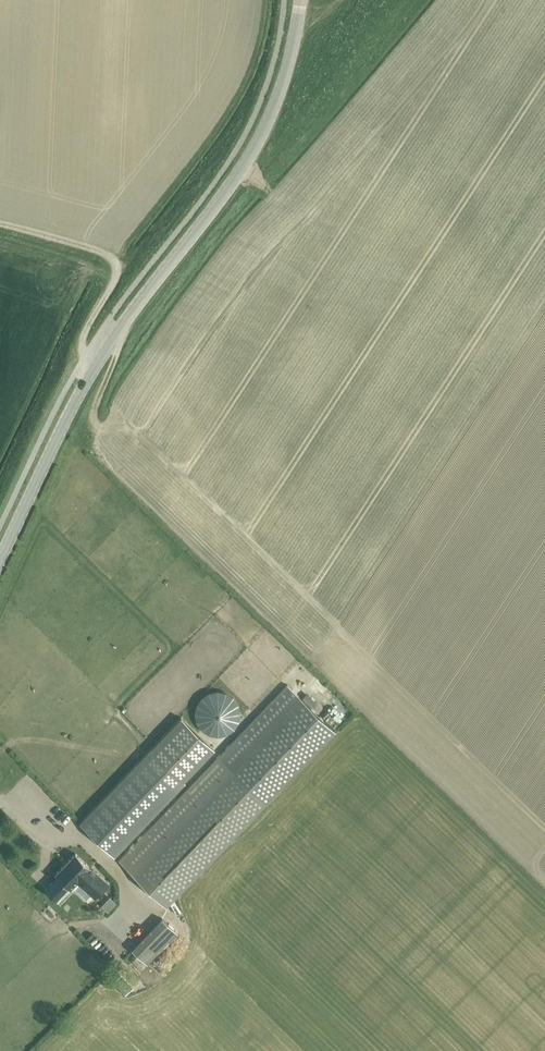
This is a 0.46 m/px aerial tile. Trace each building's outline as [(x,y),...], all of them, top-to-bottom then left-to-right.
[(335,730),(287,684),(219,755),(267,801),(335,730)] [(197,707),(195,716),(196,724),(201,732),(209,737),(218,739),(227,737),(234,731),(239,723),(240,714),(238,706),(233,699),(225,695),(216,693),(208,695),(202,700),(197,707)] [(343,715),(347,704),(338,701),(334,712),(343,715)] [(82,821),(80,823),(113,855),(214,750),(182,718),(181,718),(142,759),(83,820),(82,821)] [(267,801),(219,755),(119,860),(167,906),(267,801)] [(56,876),(45,889),(56,900),(68,888),(72,891),(74,889),(88,902),(94,895),(95,896),(107,883),(91,868),(75,853),(65,863),(55,875),(56,876)] [(126,932),(135,941),(152,924),(143,915),(126,932)] [(132,949),(148,964),(178,933),(162,918),(132,949)]
